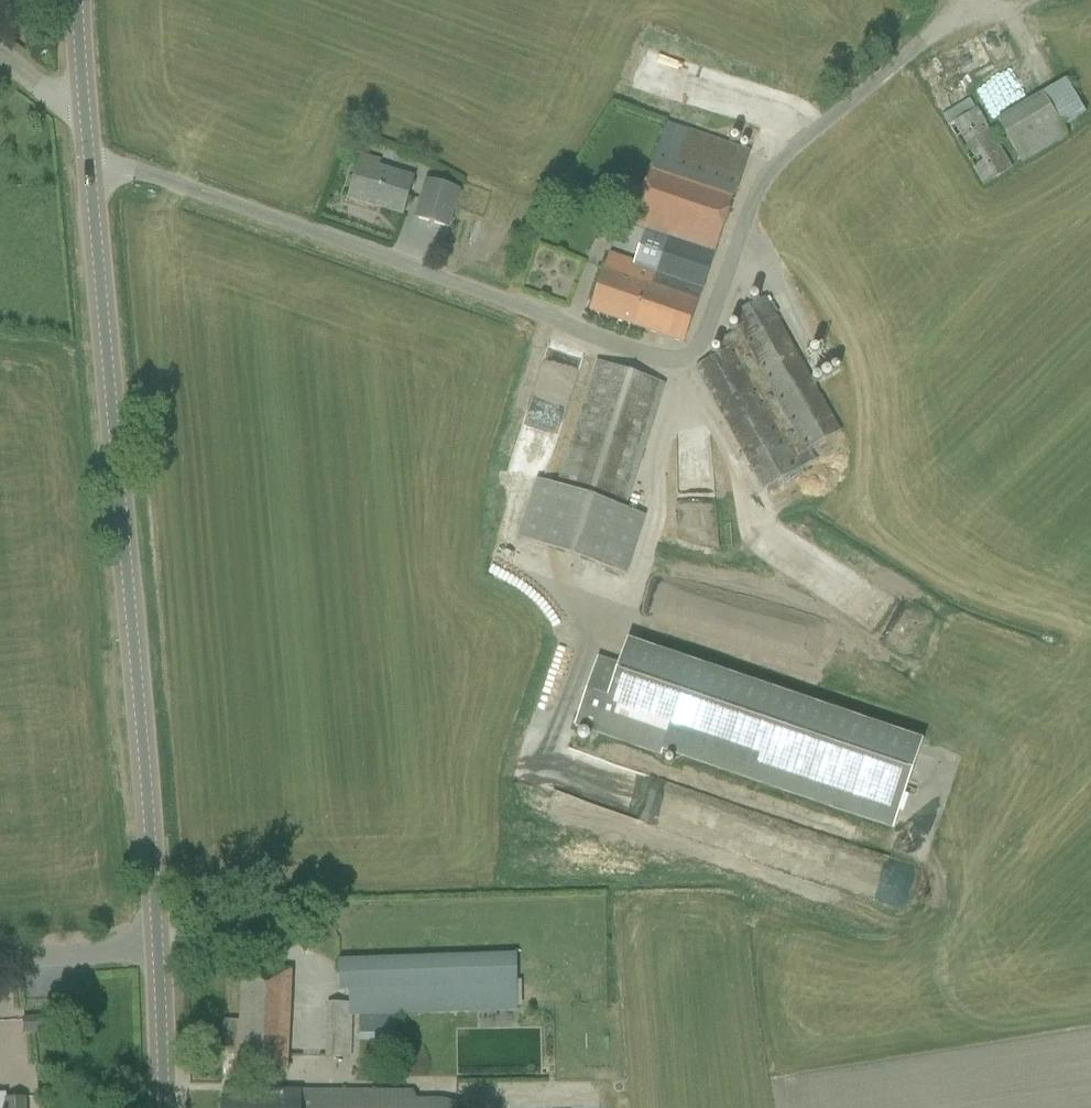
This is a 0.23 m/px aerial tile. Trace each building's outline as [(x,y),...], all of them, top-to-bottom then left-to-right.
[(1067,137),(1041,94),(996,121),(1022,164),(1067,137)] [(970,100),(942,116),(982,184),(1010,168),(970,100)] [(610,254),(597,292),(589,313),(683,345),(749,153),(666,124),(632,223),(668,235),(655,272),(630,264),(631,261),(610,254)] [(361,157),(354,178),(348,199),(377,208),(378,204),(402,211),(411,182),(376,171),(379,162),(361,157)] [(459,191),(425,180),(414,218),(447,229),(459,191)] [(695,368),(705,387),(764,491),(815,462),(809,452),(839,435),(764,299),(731,317),(739,330),(719,341),(725,351),(695,368)] [(596,361),(556,486),(624,509),(664,385),(596,361)] [(697,530),(693,431),(662,432),(666,532),(697,530)] [(644,516),(624,509),(556,486),(536,479),(517,536),(625,573),(644,516)] [(662,751),(891,830),(922,741),(626,640),(618,665),(596,657),(574,727),(660,757),(662,751)] [(761,864),(774,830),(644,782),(631,817),(761,864)] [(515,955),(338,961),(339,991),(352,991),(352,1017),(395,1017),(517,1012),(515,955)] [(237,1068),(259,1069),(276,1070),(277,1052),(287,1053),(291,972),(241,970),(237,1068)] [(520,1024),(440,1027),(442,1085),(599,1079),(597,1022),(532,1025),(532,1007),(520,1008),(520,1024)] [(51,1032),(50,1017),(23,1018),(24,1034),(51,1032)] [(221,1091),(221,1107),(302,1107),(303,1092),(282,1092),(282,1102),(239,1102),(239,1091),(221,1091)] [(303,1092),(302,1107),(455,1107),(454,1104),(441,1101),(417,1101),(417,1099),(413,1092),(303,1092)] [(25,1099),(6,1100),(6,1095),(0,1095),(0,1107),(25,1107),(25,1099)]
